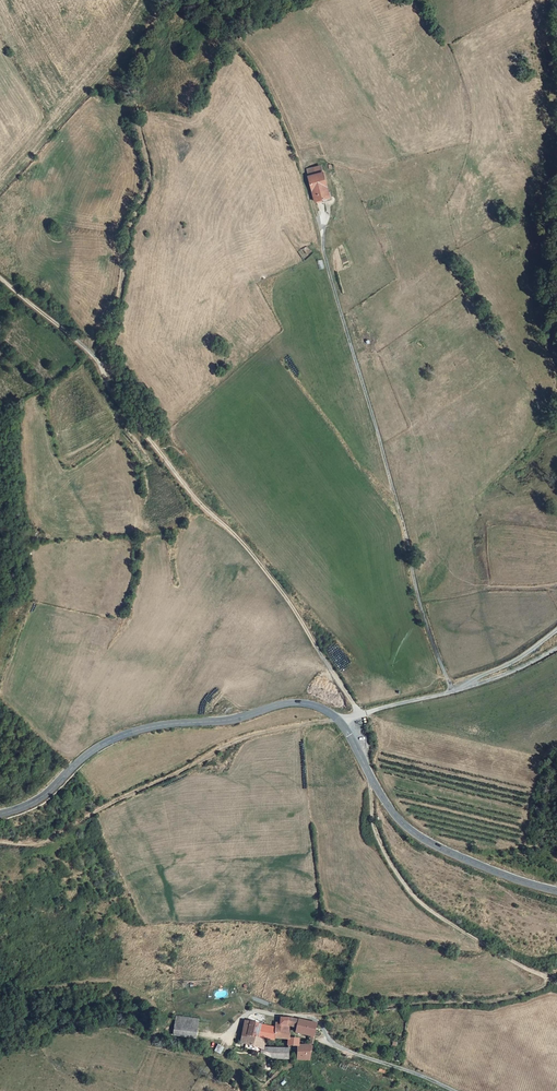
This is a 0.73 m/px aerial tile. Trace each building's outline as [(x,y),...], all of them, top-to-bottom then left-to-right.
[(320,190),(327,188),(326,183),(329,183),(328,178),(325,178),(323,174),(319,175),(318,173),(315,173),(316,175),(308,178),(310,185),(318,183),(320,190)] [(310,185),(312,192),(320,190),(318,183),(310,185)] [(327,188),(320,190),(312,192),(315,201),(330,197),(327,188)] [(175,1015),(173,1035),(196,1039),(199,1019),(175,1015)] [(286,1033),(287,1025),(287,1018),(281,1018),(281,1023),(277,1023),(277,1030),(278,1038),(278,1039),(281,1039),(289,1039),(289,1033),(286,1033)] [(291,1018),(287,1018),(287,1025),(297,1027),(299,1020),(291,1018)] [(316,1023),(299,1020),(297,1027),(296,1031),(314,1036),(317,1024),(316,1023)] [(264,1037),(265,1026),(253,1022),(245,1021),(242,1036),(263,1040),(264,1037)] [(278,1038),(277,1030),(265,1026),(264,1037),(278,1038)] [(262,1047),(263,1040),(242,1036),(241,1043),(262,1047)] [(281,1039),(281,1047),(289,1047),(289,1045),(289,1039),(281,1039)] [(309,1061),(313,1043),(300,1044),(298,1059),(298,1060),(309,1061)] [(218,1044),(214,1050),(220,1053),(224,1047),(218,1044)]
